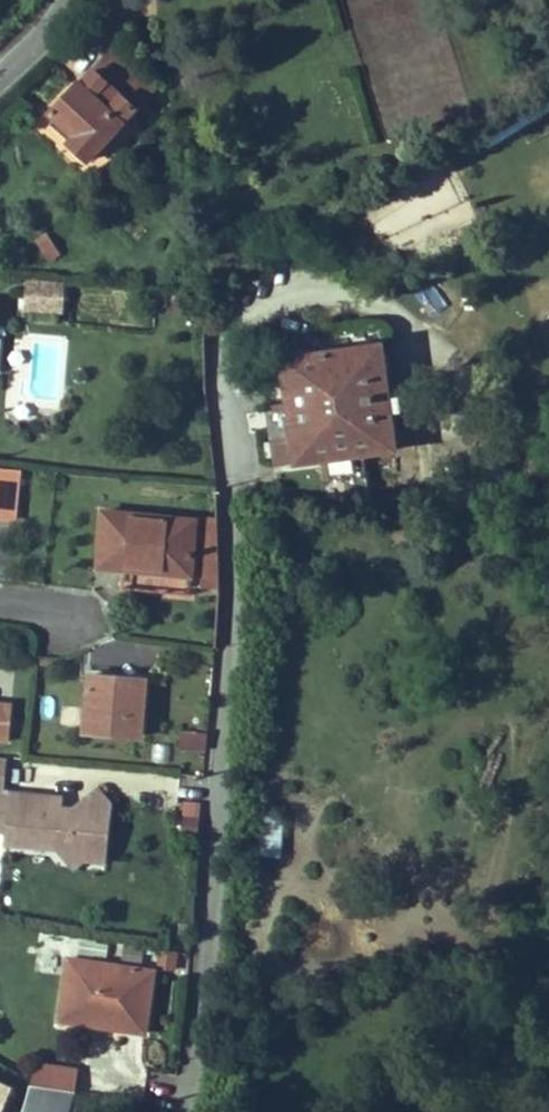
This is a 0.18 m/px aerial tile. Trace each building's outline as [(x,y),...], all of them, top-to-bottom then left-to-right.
[(113,49),(110,53),(153,91),(156,87),(113,49)] [(76,137),(70,143),(89,160),(153,91),(110,53),(82,84),(80,82),(51,113),(76,137)] [(379,250),(465,236),(454,167),(408,174),(411,194),(370,201),(379,250)] [(49,233),(31,241),(42,265),(60,257),(49,233)] [(29,281),(26,306),(64,310),(66,283),(29,281)] [(297,462),(395,450),(379,329),(355,332),(337,335),(331,335),(311,338),(283,341),(286,358),(282,358),(290,410),(299,409),(300,418),(291,419),(297,462)] [(300,418),(299,409),(290,410),(291,419),(300,418)] [(0,468),(0,517),(16,519),(21,469),(0,468)] [(98,567),(149,572),(151,560),(193,564),(196,521),(103,511),(98,567)] [(206,516),(201,587),(220,588),(218,518),(206,516)] [(192,576),(193,564),(151,560),(149,572),(192,576)] [(112,678),(111,684),(144,687),(145,674),(112,671),(112,678)] [(112,678),(90,676),(86,731),(141,735),(144,687),(111,684),(112,678)] [(11,722),(12,705),(0,704),(0,721),(11,722)] [(0,721),(0,740),(8,741),(11,722),(0,721)] [(208,752),(210,731),(180,729),(178,750),(208,752)] [(6,792),(9,757),(0,756),(0,792),(6,792)] [(97,785),(86,794),(110,825),(113,803),(97,785)] [(7,834),(11,793),(6,792),(0,792),(0,833),(7,834)] [(109,836),(110,825),(86,794),(73,805),(64,804),(65,797),(11,793),(7,834),(6,843),(59,848),(76,866),(86,856),(109,836)] [(199,833),(201,803),(180,801),(178,832),(199,833)] [(107,859),(109,836),(86,856),(107,859)] [(190,925),(181,923),(179,933),(189,934),(190,925)] [(160,948),(145,946),(145,952),(159,955),(160,948)] [(68,957),(61,1011),(125,1021),(124,1029),(146,1032),(155,970),(68,957)] [(60,1019),(124,1029),(125,1021),(61,1011),(60,1019)] [(13,1088),(0,1082),(0,1111),(2,1111),(13,1088)] [(23,1111),(69,1111),(75,1090),(31,1083),(23,1111)]
